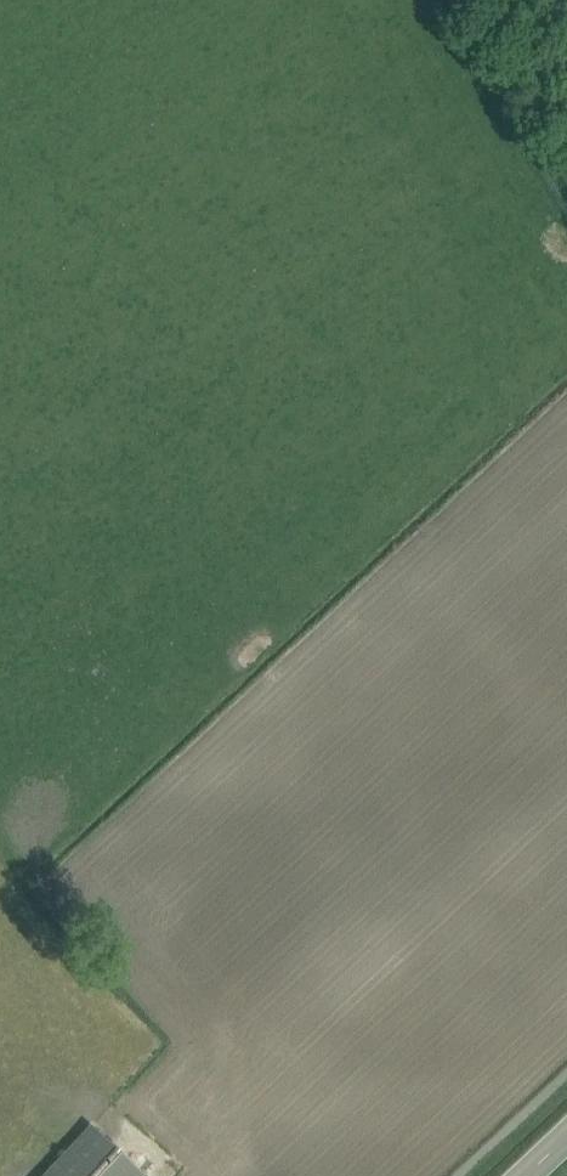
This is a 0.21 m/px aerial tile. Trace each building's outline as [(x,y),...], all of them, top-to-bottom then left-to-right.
[(91,1126),(45,1175),(145,1175),(91,1126)]
